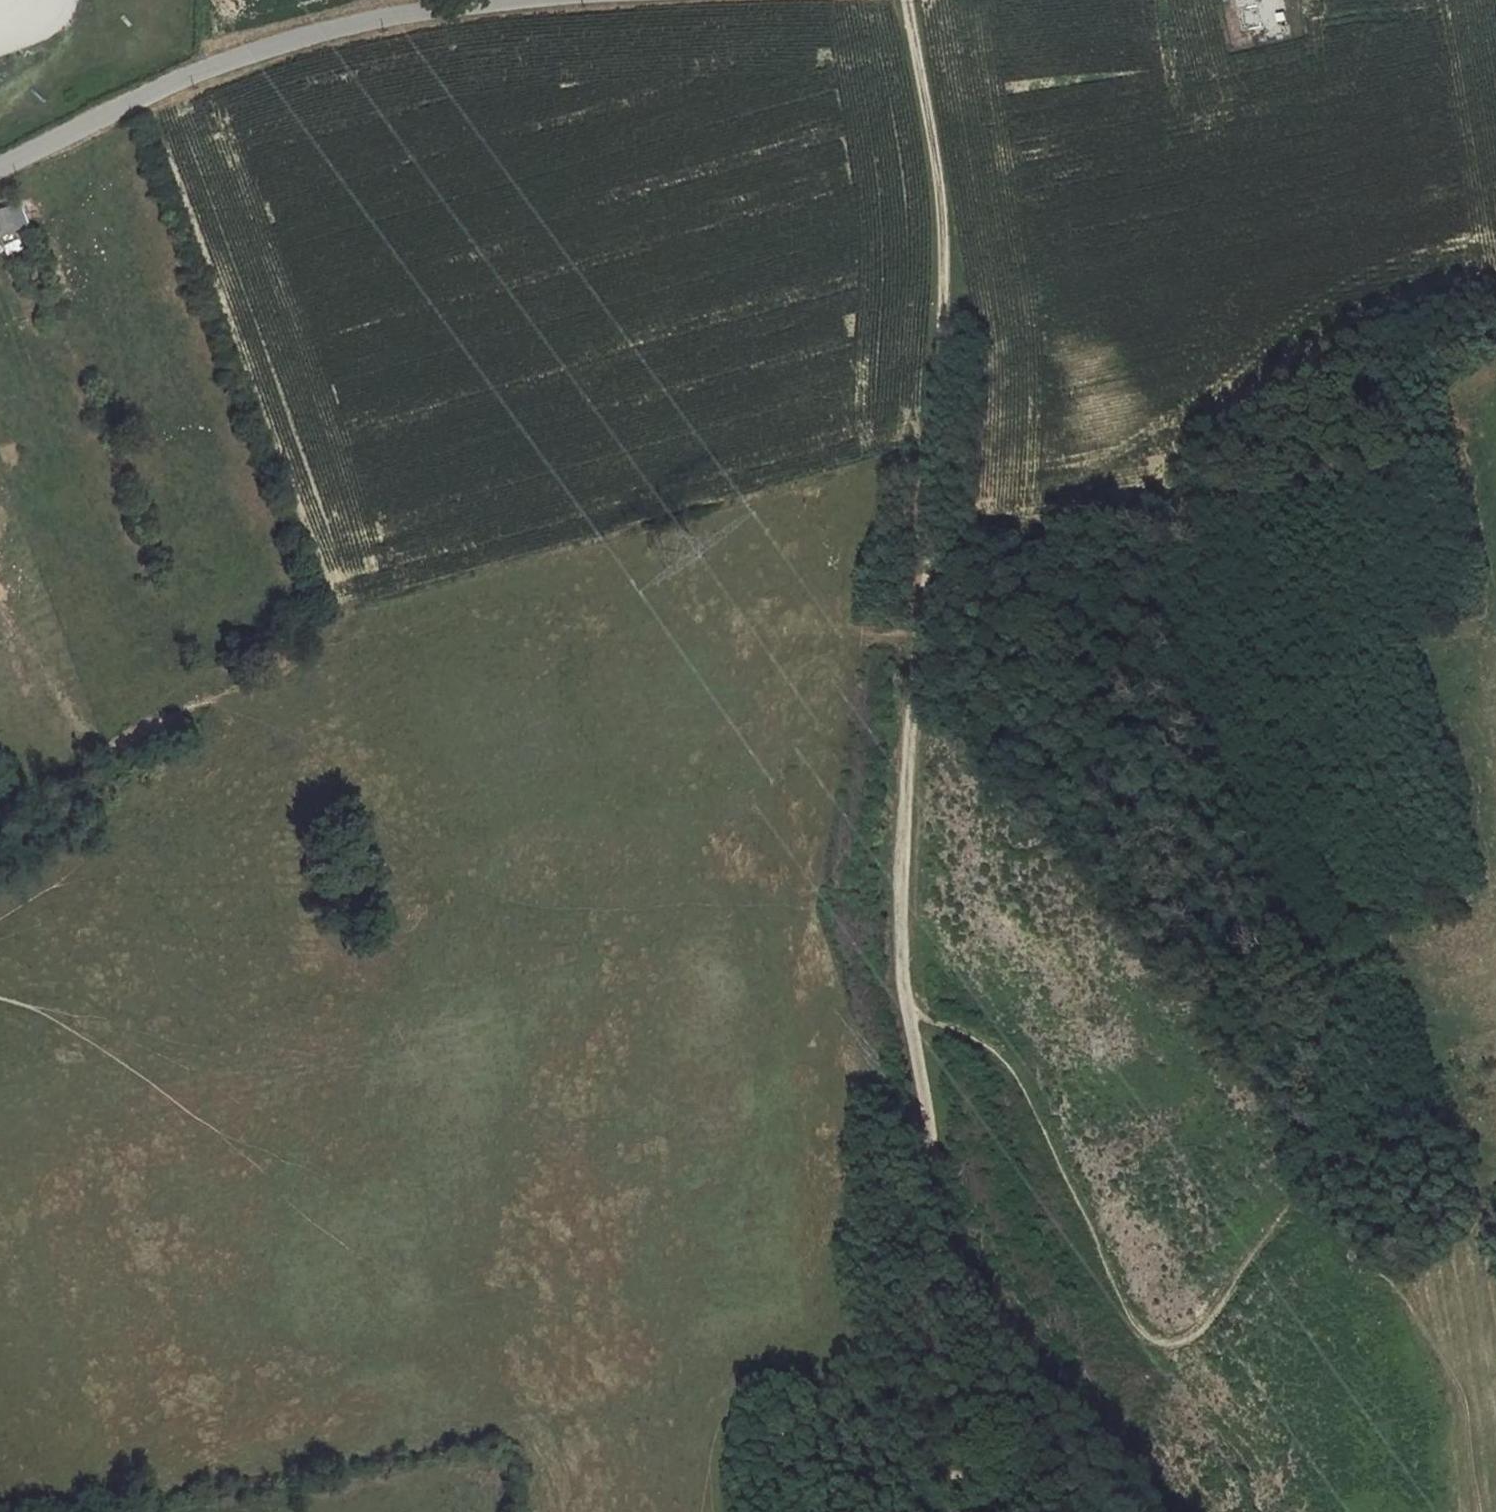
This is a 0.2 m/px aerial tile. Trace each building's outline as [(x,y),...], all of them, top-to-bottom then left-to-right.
[(25,227),(17,203),(0,208),(0,235),(25,227)]
